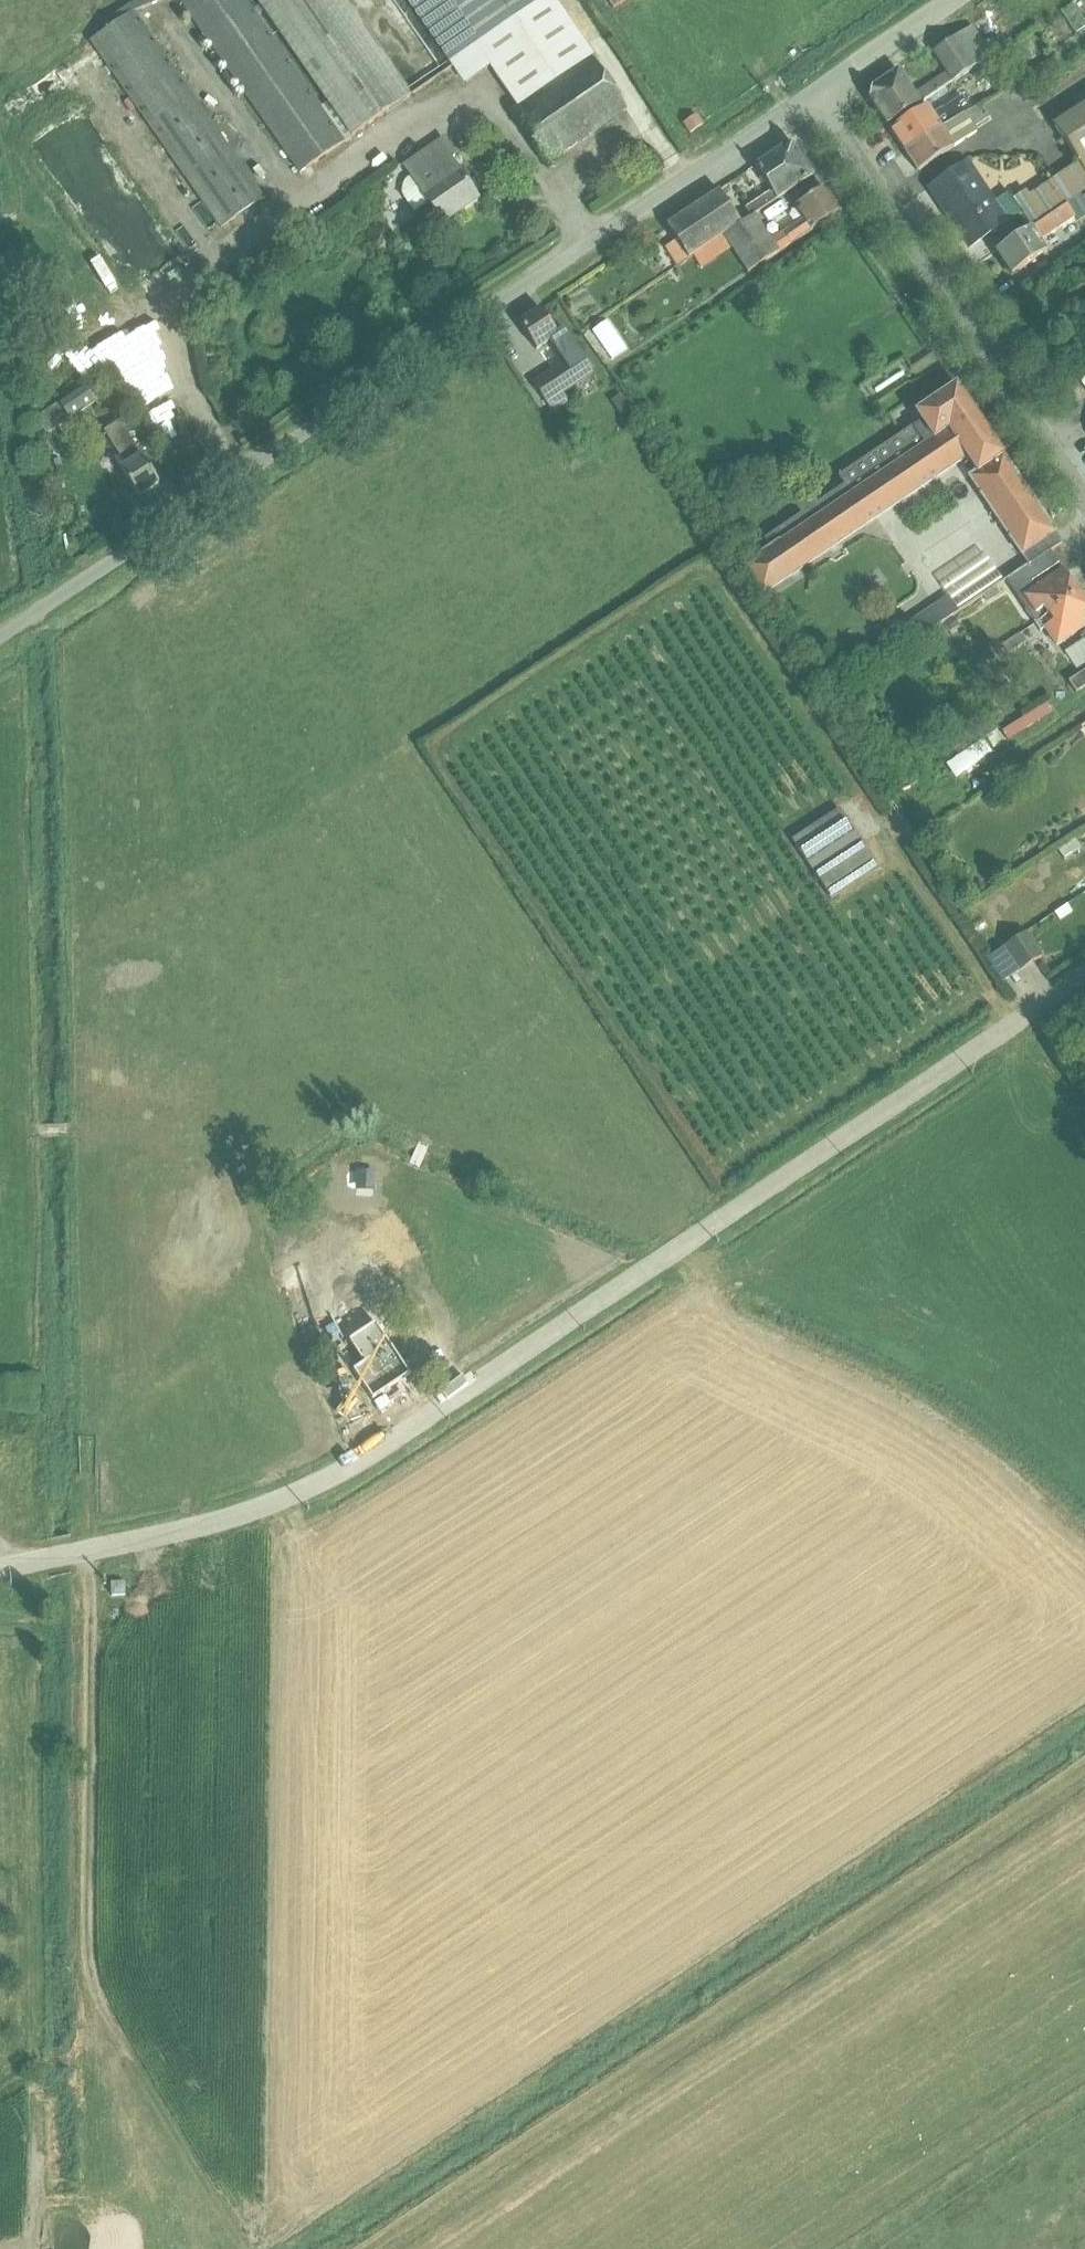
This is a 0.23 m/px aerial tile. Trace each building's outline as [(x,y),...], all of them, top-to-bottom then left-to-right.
[(131,4),(104,21),(109,28),(89,42),(94,49),(73,64),(60,73),(57,68),(0,108),(38,163),(37,164),(128,294),(187,252),(90,114),(88,111),(96,106),(86,93),(79,98),(75,93),(66,80),(79,71),(95,60),(100,57),(220,230),(265,198),(135,12),(165,0),(141,0),(131,4)] [(183,8),(186,12),(209,45),(299,174),(345,142),(259,16),(263,13),(351,138),(410,97),(343,0),(254,0),(258,7),(255,10),(247,0),(177,0),(183,8)] [(464,85),(489,68),(516,108),(513,110),(551,165),(627,111),(591,58),(594,56),(555,0),(405,0),(464,85)] [(1061,13),(1076,34),(1084,28),(1084,22),(1073,4),(1061,13)] [(973,69),(991,57),(971,27),(933,53),(946,73),(914,95),(898,71),(870,89),(868,99),(887,126),(973,69)] [(991,57),(973,69),(979,79),(999,66),(1013,56),(1006,47),(991,57)] [(905,153),(970,110),(961,97),(941,110),(940,109),(933,114),(927,106),(890,131),(905,153)] [(1051,126),(1076,164),(1029,195),(1026,191),(1012,201),(1007,195),(995,202),(969,162),(928,189),(946,216),(969,249),(1009,222),(1016,217),(1026,232),(1078,197),(1084,193),(1084,104),(1051,126)] [(970,110),(905,153),(917,172),(977,132),(974,127),(991,116),(987,111),(981,114),(976,106),(970,110)] [(695,116),(683,124),(690,135),(702,126),(695,116)] [(402,190),(401,195),(414,214),(428,203),(443,224),(479,201),(450,159),(455,156),(444,139),(402,166),(410,177),(405,181),(403,185),(402,190)] [(750,218),(754,216),(813,175),(795,146),(787,145),(769,157),(766,156),(758,162),(758,165),(754,167),(770,192),(744,209),(750,218)] [(741,224),(722,237),(730,248),(747,274),(838,212),(823,189),(794,208),(802,220),(782,233),(781,232),(771,239),(754,216),(750,218),(741,224)] [(676,242),(688,260),(693,257),(722,237),(741,224),(719,191),(666,226),(676,242)] [(1026,232),(996,253),(1006,269),(1012,265),(1017,272),(1047,253),(1040,242),(1075,219),(1077,222),(1084,218),(1084,207),(1078,197),(1026,232)] [(722,237),(693,257),(701,269),(730,248),(722,237)] [(688,260),(676,242),(666,249),(677,267),(688,260)] [(540,310),(519,324),(537,351),(550,344),(560,359),(552,364),(556,368),(531,384),(552,414),(569,403),(563,395),(593,375),(564,330),(557,335),(540,310)] [(595,358),(617,346),(598,312),(576,324),(595,358)] [(69,340),(76,350),(92,340),(85,330),(69,340)] [(868,387),(895,373),(889,362),(862,376),(868,387)] [(57,402),(36,416),(46,432),(96,402),(85,386),(58,404),(57,402)] [(1028,567),(1050,552),(1061,544),(1054,534),(1002,457),(955,387),(914,415),(919,422),(838,476),(844,485),(819,502),(813,493),(794,505),(800,514),(763,539),(769,548),(739,568),(761,599),(965,460),(974,473),(967,477),(1020,557),(1021,556),(1028,567)] [(620,396),(610,402),(621,419),(632,412),(620,396)] [(119,422),(103,432),(125,465),(120,469),(138,498),(159,485),(119,422)] [(1050,552),(1028,567),(1006,582),(1034,624),(1080,593),(1068,576),(1063,568),(1061,570),(1050,552)] [(947,595),(958,612),(1002,580),(982,553),(939,583),(947,595)] [(1034,624),(1040,633),(1043,630),(1056,648),(1084,629),(1084,623),(1082,618),(1084,616),(1084,594),(1082,595),(1080,593),(1034,624)] [(958,612),(947,595),(911,621),(922,636),(958,612)] [(1019,634),(1001,646),(1002,647),(1007,655),(1025,643),(1019,634)] [(1064,652),(1077,672),(1084,667),(1084,641),(1084,639),(1064,652)] [(1068,683),(1075,693),(1084,687),(1084,672),(1068,683)] [(814,874),(861,843),(840,809),(791,841),(814,874)] [(1074,839),(1057,850),(1063,859),(1079,848),(1074,839)] [(861,843),(814,874),(813,875),(829,899),(879,866),(861,843)] [(1003,948),(1019,971),(1042,955),(1026,930),(1002,946),(1003,948)] [(375,1294),(351,1309),(369,1337),(354,1346),(364,1361),(351,1369),(372,1401),(402,1381),(382,1350),(396,1342),(376,1310),(382,1306),(375,1294)] [(124,1582),(111,1582),(112,1596),(125,1595),(124,1582)]
